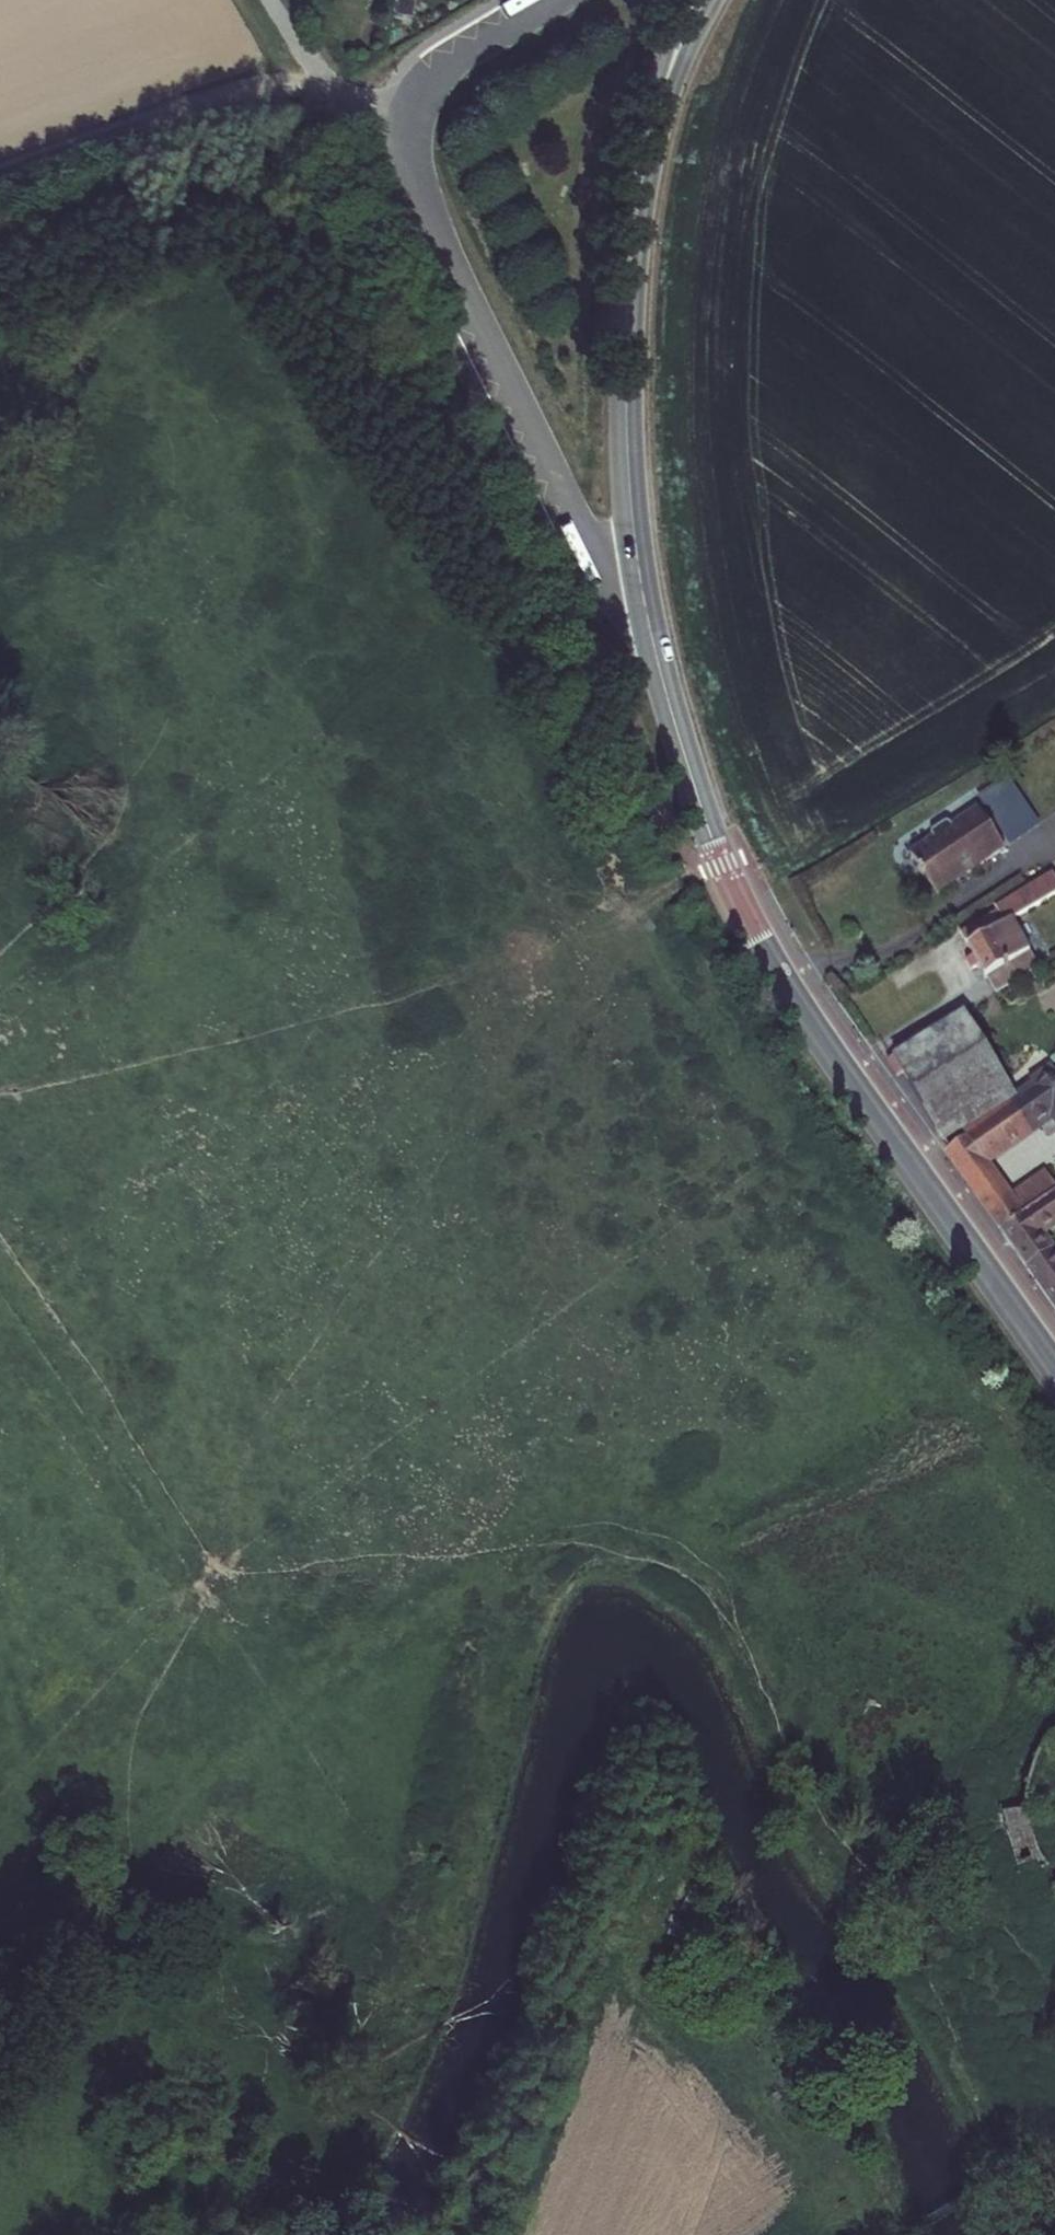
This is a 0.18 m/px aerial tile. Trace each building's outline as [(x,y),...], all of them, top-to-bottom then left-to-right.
[(1007,852),(975,803),(948,821),(946,817),(927,829),(933,838),(915,850),(944,894),(1007,852)] [(1032,918),(1017,896),(960,934),(975,956),(965,963),(973,976),(983,970),(990,982),(1030,956),(1013,930),(1032,918)] [(996,1089),(965,1039),(927,1064),(938,1082),(911,1099),(931,1132),(996,1089)] [(927,1064),(896,1085),(907,1102),(911,1099),(938,1082),(927,1064)] [(1016,1121),(996,1089),(931,1132),(949,1161),(1016,1121)] [(951,1172),(980,1213),(986,1221),(1004,1232),(1054,1199),(1054,1188),(1014,1213),(990,1180),(1054,1139),(1054,1106),(951,1172)] [(1054,1227),(1054,1199),(1004,1232),(1027,1265),(1054,1303),(1054,1252),(1042,1236),(1054,1227)]
